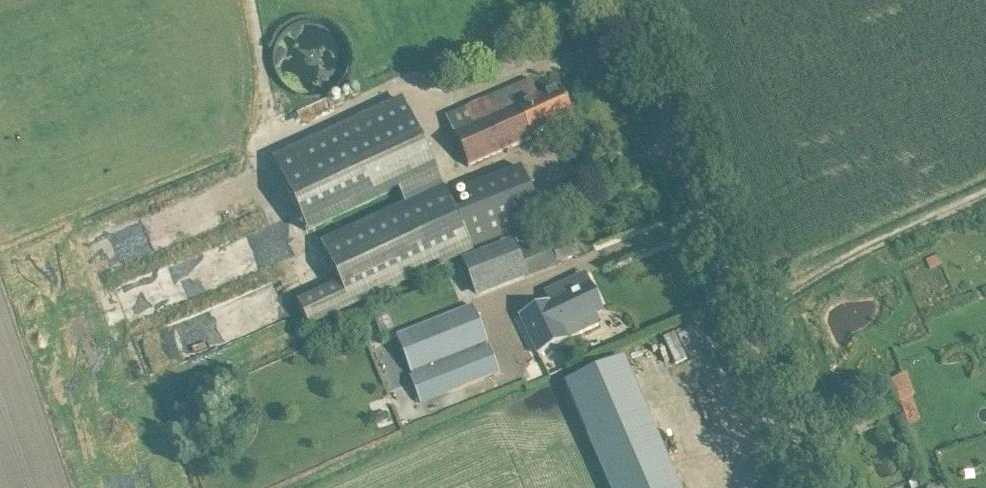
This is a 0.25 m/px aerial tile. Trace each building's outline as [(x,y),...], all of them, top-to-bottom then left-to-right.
[(278,77),(332,92),(349,35),(294,19),(278,77)] [(531,137),(573,118),(559,88),(539,98),(531,79),(446,115),(468,166),(513,146),(532,138),(531,137)] [(402,101),(275,162),(308,231),(398,188),(407,206),(323,246),(341,283),(300,301),(310,324),(352,306),(352,307),(474,251),(556,216),(549,200),(534,206),(519,170),(462,194),(469,211),(458,216),(450,200),(444,188),(402,101)] [(579,254),(572,233),(549,242),(557,262),(579,254)] [(552,265),(544,246),(518,256),(526,276),(552,265)] [(600,324),(595,313),(602,310),(586,277),(568,285),(549,295),(552,301),(521,316),(540,354),(573,337),(600,324)] [(489,342),(474,307),(398,338),(412,373),(489,342)] [(387,312),(375,316),(383,337),(395,332),(387,312)] [(676,333),(666,336),(674,364),(685,361),(676,333)] [(490,344),(412,375),(423,403),(501,372),(490,344)] [(646,409),(624,358),(565,383),(610,487),(680,487),(646,409)] [(906,372),(891,378),(907,425),(922,419),(906,372)]
